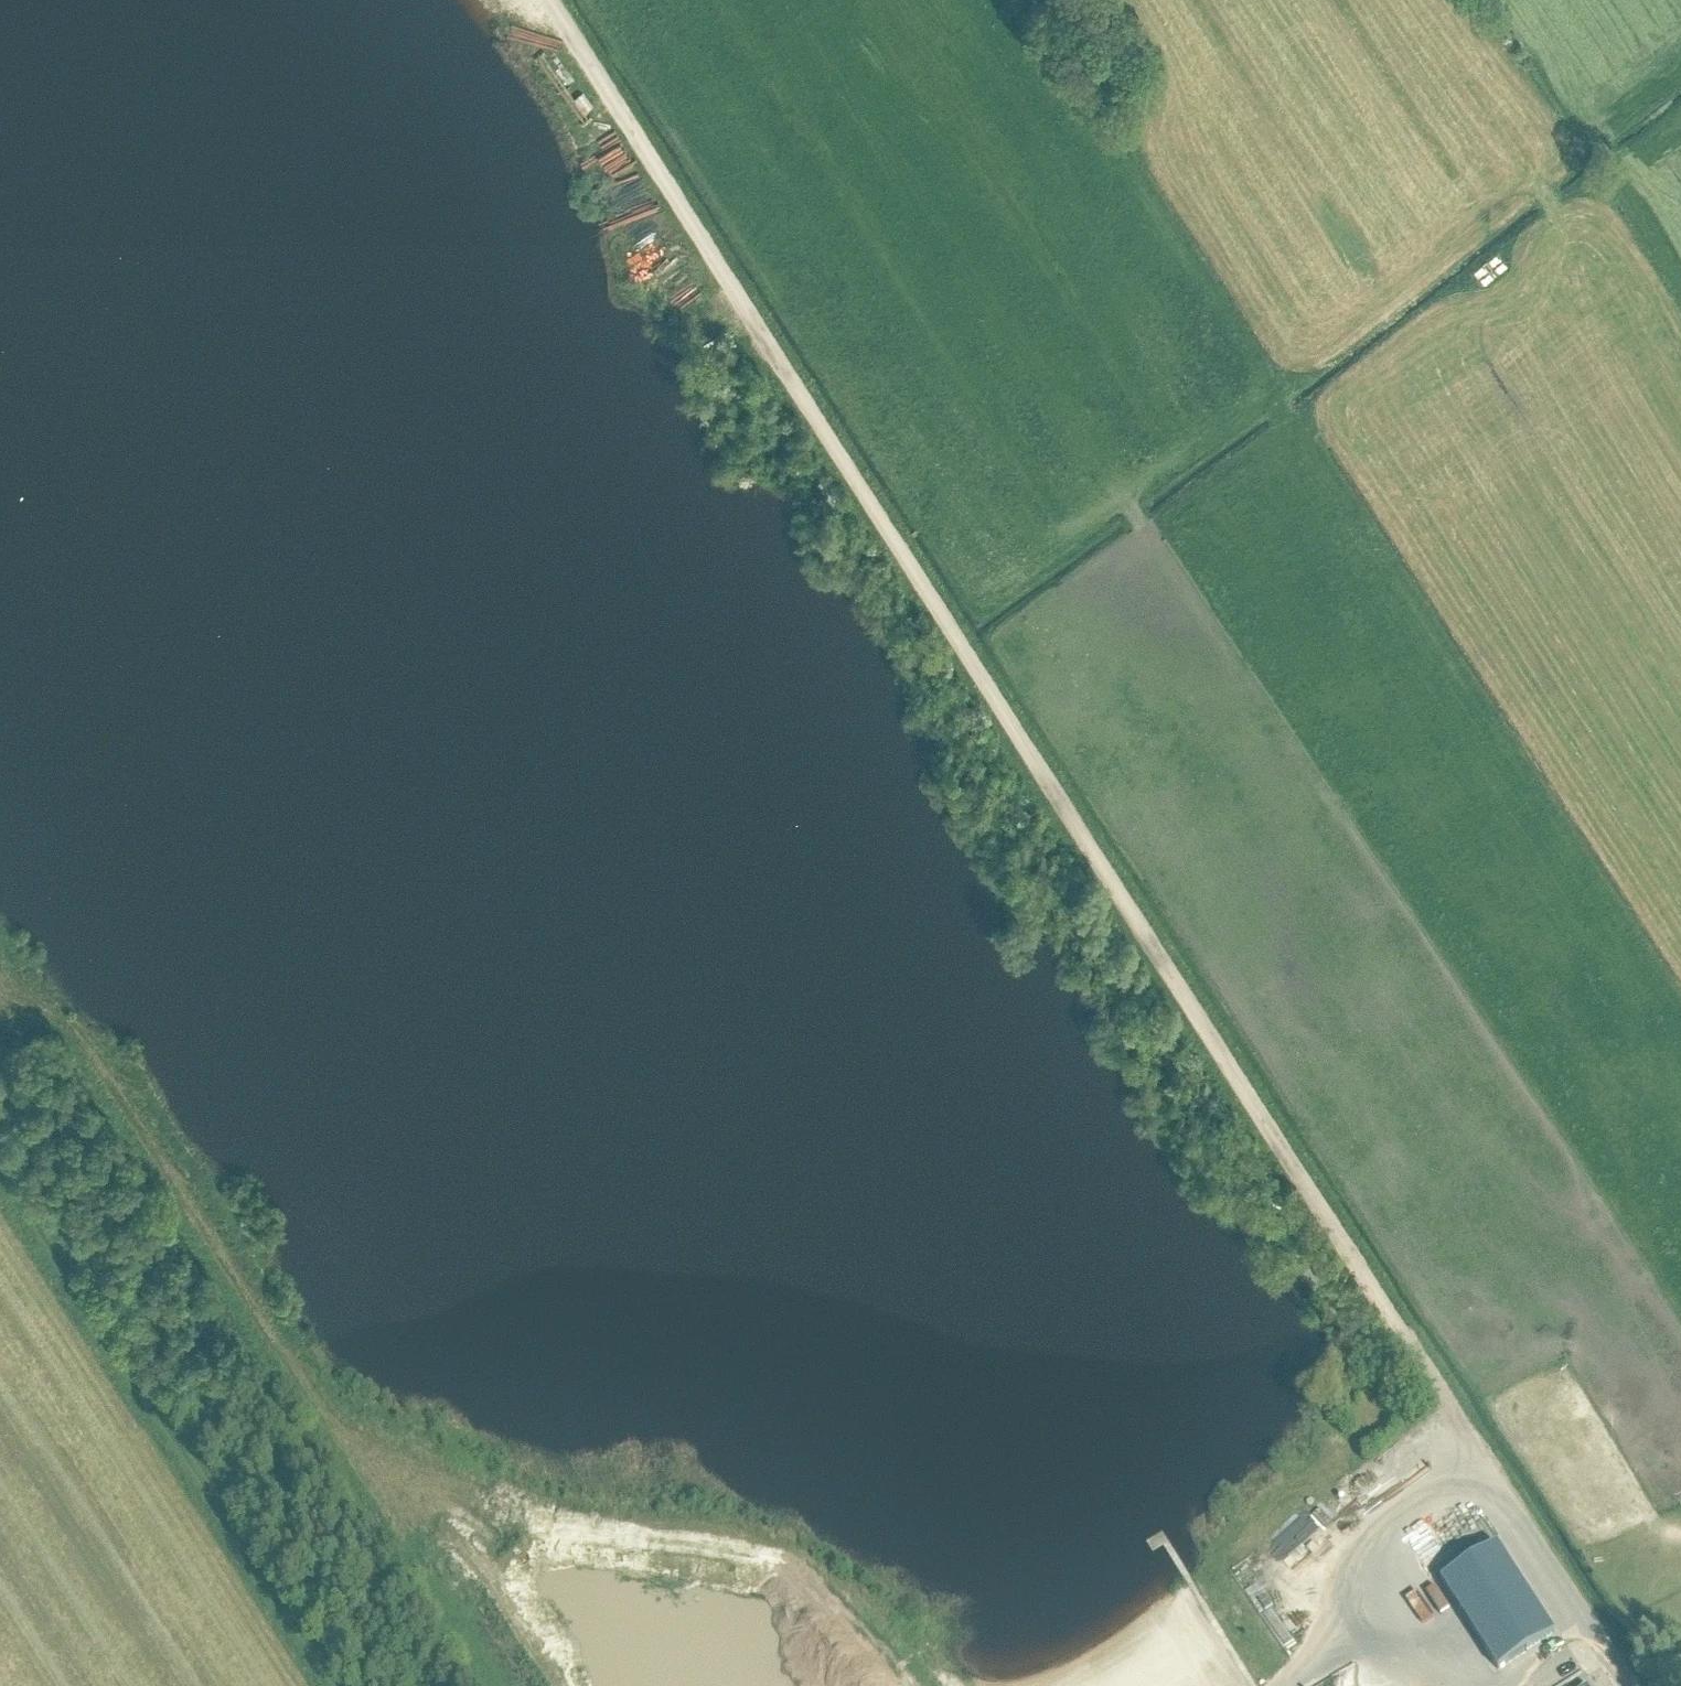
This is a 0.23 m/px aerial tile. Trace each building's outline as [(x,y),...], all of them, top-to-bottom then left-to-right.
[(1361,1483),(1373,1494),(1382,1485),(1370,1473),(1361,1483)] [(1554,1636),(1497,1547),(1440,1583),(1498,1672),(1554,1636)]
